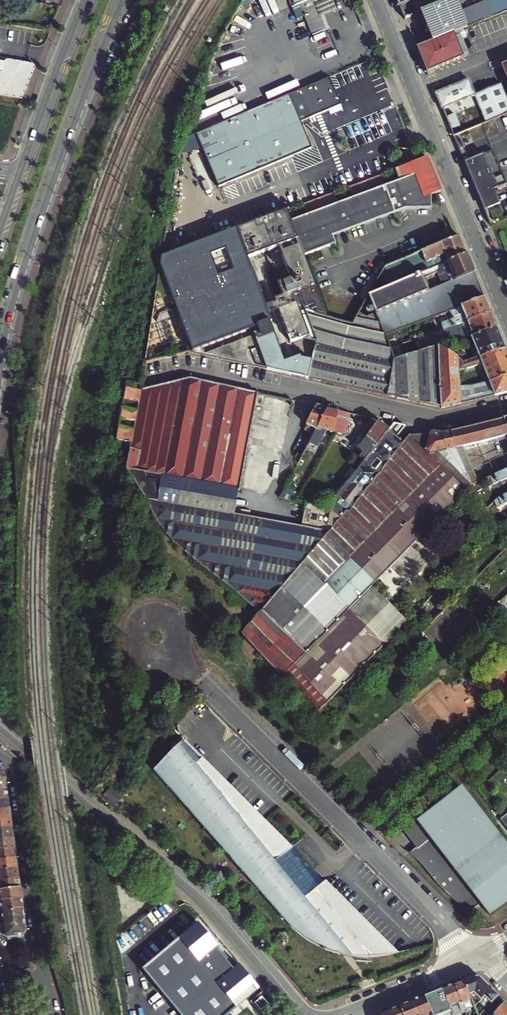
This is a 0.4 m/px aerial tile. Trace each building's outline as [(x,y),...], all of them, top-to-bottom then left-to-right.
[(313,36),(329,30),(317,0),(294,0),(296,7),(301,5),(313,36)] [(433,43),(462,31),(492,18),(485,0),(484,0),(460,10),(455,0),(448,0),(420,12),(433,43)] [(501,14),(506,12),(506,0),(503,0),(497,3),(501,14)] [(417,50),(428,73),(464,58),(462,54),(465,53),(461,40),(465,38),(462,31),(433,43),(417,50)] [(23,99),(36,66),(35,63),(27,61),(9,58),(5,61),(0,60),(0,95),(23,99)] [(329,78),(197,133),(218,186),(312,148),(302,122),(341,106),(329,78)] [(436,94),(453,136),(486,123),(474,95),(468,80),(436,94)] [(474,95),(486,123),(506,114),(506,103),(499,84),(474,95)] [(464,161),(485,210),(501,203),(495,188),(506,183),(506,182),(494,150),(464,161)] [(290,222),(303,257),(329,247),(324,235),(329,234),(330,238),(404,210),(430,209),(430,195),(440,191),(427,158),(395,169),(400,180),(385,186),(381,175),(349,187),(354,198),(339,204),(335,192),(303,204),(308,216),(290,222)] [(309,379),(311,361),(299,358),(283,364),(269,324),(272,323),(252,271),(262,268),(261,267),(283,258),(291,278),(277,284),(282,297),(275,300),(293,343),(303,339),(317,342),(307,311),(327,317),(303,257),(290,222),(286,211),(214,238),(163,257),(147,364),(192,354),(309,379)] [(386,267),(370,294),(422,274),(467,256),(459,237),(386,267)] [(443,272),(447,284),(474,274),(467,256),(422,274),(424,278),(443,272)] [(387,337),(452,313),(485,301),(474,274),(447,284),(429,291),(424,278),(422,274),(370,294),(360,310),(366,318),(378,315),(387,337)] [(441,326),(443,332),(491,315),(485,301),(452,313),(454,321),(441,326)] [(352,324),(327,317),(307,311),(317,342),(311,361),(309,379),(388,396),(391,379),(395,361),(387,337),(378,315),(366,318),(361,324),(354,321),(352,324)] [(473,336),(473,337),(497,329),(491,315),(443,332),(433,336),(437,348),(440,347),(473,336)] [(474,348),(453,356),(458,359),(465,365),(505,350),(497,329),(473,337),(477,349),(475,350),(474,348)] [(437,348),(395,361),(391,379),(415,384),(414,392),(420,393),(418,402),(409,399),(409,401),(442,409),(440,347),(437,348)] [(453,356),(440,347),(442,409),(461,404),(460,390),(459,375),(458,359),(453,356)] [(486,375),(506,367),(506,354),(505,350),(465,365),(458,359),(459,375),(482,366),(486,375)] [(460,390),(461,404),(506,394),(506,367),(486,375),(489,384),(473,389),(460,390)] [(189,379),(143,390),(127,387),(124,401),(140,404),(138,410),(123,407),(121,419),(135,422),(134,428),(119,425),(117,439),(131,442),(126,469),(150,507),(157,521),(172,541),(260,613),(328,533),(302,528),(156,501),(161,476),(240,490),(257,406),(262,407),(265,395),(189,379)] [(415,384),(391,379),(388,396),(409,401),(409,399),(418,402),(420,393),(414,392),(415,384)] [(316,406),(305,425),(316,431),(327,409),(316,406)] [(327,409),(316,431),(308,445),(318,447),(326,431),(331,432),(339,412),(327,409)] [(348,435),(351,414),(339,412),(331,432),(348,435)] [(358,457),(362,460),(389,430),(378,420),(373,419),(364,429),(370,434),(366,438),(371,443),(358,457)] [(452,433),(456,451),(506,439),(506,419),(452,433)] [(395,424),(389,430),(397,437),(406,426),(395,424)] [(364,464),(329,508),(345,513),(371,484),(405,443),(397,437),(389,430),(362,460),(364,464)] [(410,436),(405,443),(371,484),(398,509),(429,477),(427,458),(429,457),(425,453),(432,433),(410,436)] [(435,433),(432,433),(425,453),(429,457),(456,451),(452,433),(443,435),(435,433)] [(429,477),(398,509),(323,586),(382,647),(414,614),(377,581),(464,493),(429,457),(427,458),(429,477)] [(491,478),(493,486),(506,480),(506,471),(491,478)] [(328,533),(260,613),(242,635),(316,715),(382,647),(323,586),(398,509),(371,484),(345,513),(328,533)] [(306,504),(302,528),(328,533),(345,513),(329,508),(306,504)] [(182,741),(153,771),(292,930),(308,942),(323,950),(339,956),(345,953),(350,957),(365,959),(381,958),(398,955),(327,882),(323,883),(293,847),(290,848),(263,821),(232,790),(229,791),(227,789),(220,794),(195,766),(202,760),(182,741)] [(102,798),(117,804),(121,793),(106,787),(102,798)] [(7,789),(0,790),(0,800),(9,799),(7,789)] [(411,851),(429,871),(436,880),(458,904),(470,911),(482,903),(490,914),(506,902),(506,845),(467,792),(424,825),(422,823),(408,833),(418,845),(411,851)] [(9,799),(0,800),(0,810),(10,809),(9,799)] [(10,809),(0,810),(0,820),(11,819),(10,809)] [(11,819),(0,820),(0,831),(13,829),(11,819)] [(13,829),(0,831),(0,840),(14,839),(13,829)] [(0,840),(0,851),(16,849),(14,839),(0,840)] [(16,849),(0,851),(0,861),(17,858),(16,849)] [(17,858),(0,861),(0,870),(18,868),(17,858)] [(18,868),(0,870),(0,880),(19,878),(18,868)] [(21,888),(19,878),(0,880),(0,890),(21,888)] [(22,898),(21,888),(0,890),(0,901),(22,898)] [(24,909),(22,898),(0,901),(0,912),(24,909)] [(25,919),(24,909),(0,912),(0,923),(25,919)] [(25,919),(0,923),(0,934),(7,939),(24,936),(27,932),(25,919)] [(144,969),(182,1014),(227,1014),(259,989),(203,921),(144,969)] [(463,981),(474,1007),(478,1003),(485,1010),(489,1005),(493,1001),(498,996),(480,978),(472,977),(463,981)] [(453,985),(465,1014),(477,1014),(474,1007),(463,981),(453,985)] [(453,985),(442,989),(453,1014),(465,1014),(453,985)] [(424,996),(431,1014),(453,1014),(442,989),(424,996)] [(424,996),(411,1002),(416,1014),(431,1014),(424,996)] [(495,1011),(499,1007),(493,1001),(489,1005),(495,1011)] [(399,1006),(402,1014),(416,1014),(411,1002),(399,1006)] [(495,1011),(491,1014),(506,1014),(506,1005),(504,1002),(499,1007),(495,1011)] [(0,1003),(0,1014),(18,1014),(0,1003)] [(399,1006),(387,1011),(389,1014),(402,1014),(399,1006)]
